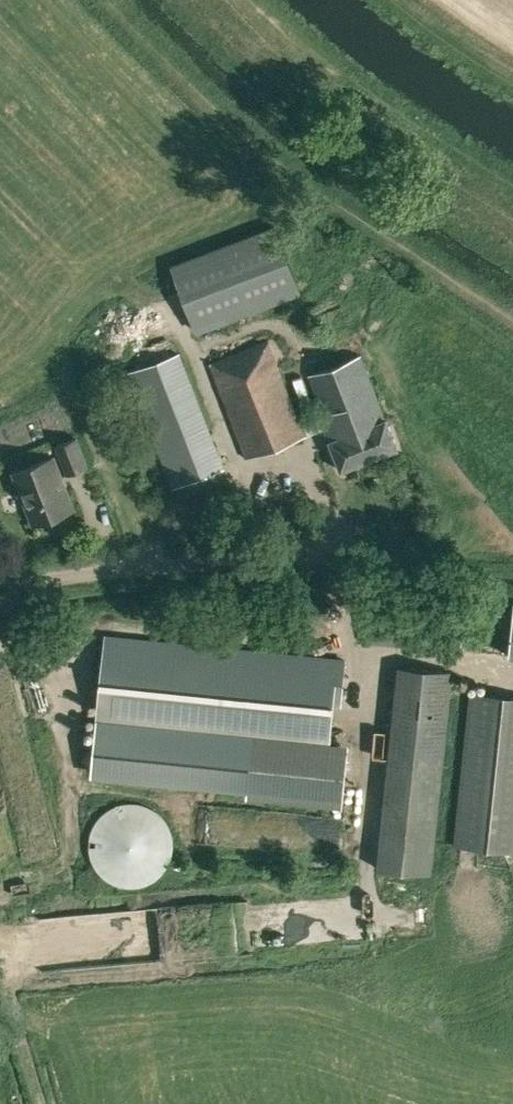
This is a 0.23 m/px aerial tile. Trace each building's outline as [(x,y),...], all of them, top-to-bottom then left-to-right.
[(194,333),(300,292),(274,225),(168,265),(194,333)] [(300,422),(268,340),(209,364),(246,458),(325,428),(341,470),(398,447),(360,355),(308,375),(323,413),(300,422)] [(172,488),(181,484),(223,467),(178,353),(128,373),(172,488)] [(66,476),(89,467),(78,436),(55,445),(66,476)] [(34,525),(73,510),(53,457),(14,472),(34,525)] [(505,656),(508,613),(367,598),(364,641),(505,656)] [(341,704),(345,659),(105,635),(95,727),(90,775),(246,790),(245,798),(343,808),(349,744),(329,741),(334,704),(341,704)] [(432,873),(452,671),(397,665),(376,868),(432,873)] [(469,691),(453,845),(512,851),(512,696),(469,691)] [(177,844),(176,834),(174,826),(170,819),(163,811),(155,806),(148,802),(139,800),(132,800),(124,801),(116,803),(108,808),(102,813),(97,819),(93,826),(91,834),(90,844),(91,853),(93,861),(98,869),(102,874),(108,880),(115,883),(124,887),(133,887),(143,886),(151,884),(158,880),(164,875),(169,869),(174,861),(176,853),(177,844)] [(20,932),(22,959),(29,959),(27,932),(20,932)]
